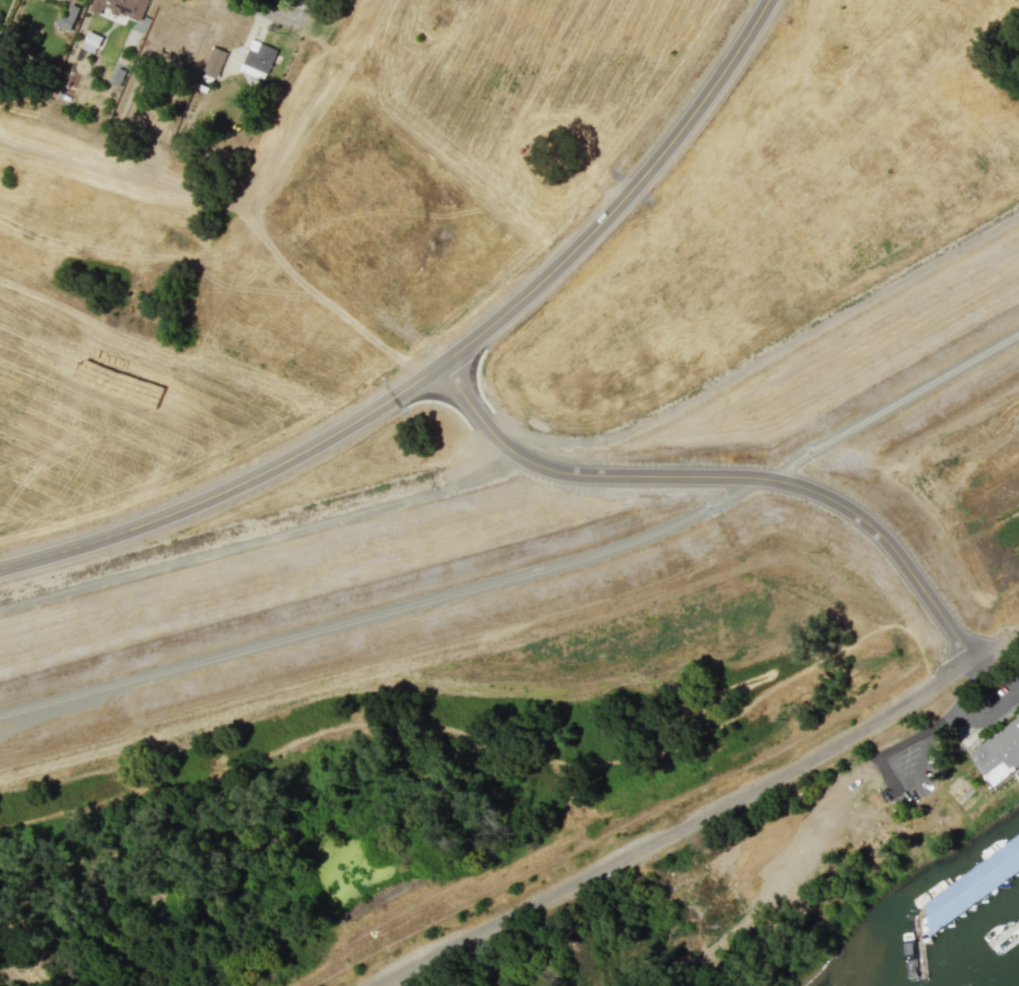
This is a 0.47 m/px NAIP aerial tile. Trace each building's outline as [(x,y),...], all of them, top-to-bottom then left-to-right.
[(100,14),(103,8),(140,22),(149,0),(94,0),(90,10),(100,14)] [(70,31),(80,8),(70,3),(66,13),(61,11),(55,25),(70,31)] [(191,64),(204,20),(170,9),(164,28),(183,33),(175,59),(191,64)] [(103,36),(88,32),(82,49),(97,54),(103,36)] [(278,50),(252,39),(240,69),(265,80),(278,50)] [(216,79),(227,52),(213,47),(203,73),(216,79)] [(1016,714),(1018,712),(1018,768),(1018,769),(1016,766),(1012,769),(1006,762),(987,777),(970,754),(989,739),(990,739),(998,731),(999,732),(1018,717),(1016,714)] [(937,929),(992,892),(985,882),(979,886),(970,873),(921,906),(934,925),(937,929)]
